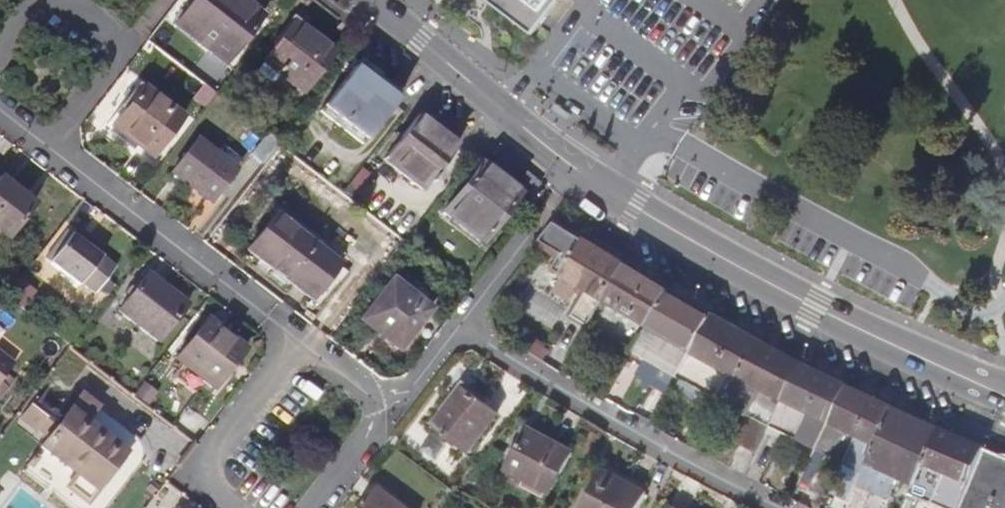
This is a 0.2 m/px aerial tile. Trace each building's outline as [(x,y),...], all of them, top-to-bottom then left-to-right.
[(176,25),(227,65),(266,15),(247,0),(196,0),(176,25)] [(531,34),(558,0),(487,0),(531,34)] [(297,23),(265,62),(305,94),(337,54),(297,23)] [(358,68),(327,108),(368,142),(401,101),(358,68)] [(145,87),(114,126),(154,157),(185,118),(145,87)] [(419,113),(384,162),(423,193),(462,146),(419,113)] [(280,143),(268,133),(251,154),(264,165),(280,143)] [(200,141),(175,173),(212,203),(239,170),(200,141)] [(484,163),(445,213),(486,244),(526,194),(484,163)] [(0,177),(0,234),(9,241),(37,205),(0,177)] [(277,215),(250,250),(315,300),(342,265),(277,215)] [(99,292),(105,284),(117,267),(75,233),(51,264),(81,288),(83,286),(97,295),(99,292)] [(605,305),(629,267),(587,241),(565,278),(579,288),(589,293),(576,316),(592,326),(605,305)] [(652,281),(629,267),(605,305),(592,326),(596,329),(636,353),(672,292),(652,281)] [(150,274),(120,313),(160,343),(189,304),(150,274)] [(579,288),(565,278),(557,293),(571,301),(579,288)] [(395,280),(363,321),(402,349),(432,309),(395,280)] [(99,292),(108,300),(114,291),(105,284),(99,292)] [(694,305),(672,292),(636,353),(680,379),(681,376),(715,317),(694,305)] [(729,325),(715,317),(681,376),(726,401),(746,365),(759,340),(729,325)] [(210,320),(177,360),(217,391),(249,349),(210,320)] [(773,348),(759,340),(746,365),(726,401),(724,405),(749,416),(764,424),(771,427),(804,364),(773,348)] [(539,343),(532,352),(539,357),(545,361),(552,351),(539,343)] [(10,360),(0,352),(0,373),(10,360)] [(0,373),(0,388),(10,375),(18,366),(10,360),(0,373)] [(820,372),(804,364),(771,427),(818,449),(849,387),(820,372)] [(0,388),(0,400),(3,402),(18,381),(10,375),(0,388)] [(465,387),(434,427),(470,454),(500,414),(465,387)] [(855,390),(849,387),(818,449),(835,457),(834,459),(846,465),(832,493),(850,502),(860,483),(896,408),(855,390)] [(85,392),(42,447),(98,491),(128,452),(89,422),(102,406),(85,392)] [(681,425),(706,439),(718,415),(695,402),(681,425)] [(929,423),(896,408),(860,483),(889,495),(898,478),(915,485),(925,464),(941,428),(929,423)] [(738,444),(758,453),(771,427),(764,424),(749,416),(742,430),(744,431),(738,444)] [(915,485),(911,495),(942,507),(962,507),(972,485),(987,449),(941,428),(925,464),(915,485)] [(532,432),(509,472),(551,494),(573,454),(532,432)] [(987,449),(972,485),(962,507),(1004,507),(1004,457),(999,454),(987,449)] [(585,507),(641,507),(648,495),(604,473),(585,507)] [(365,507),(405,507),(380,489),(365,507)]
